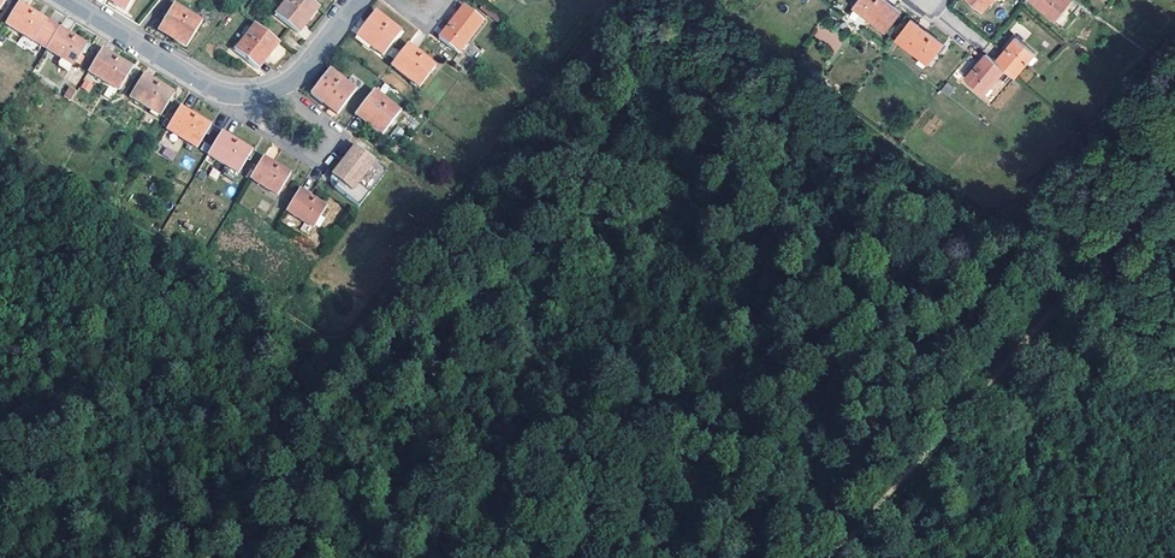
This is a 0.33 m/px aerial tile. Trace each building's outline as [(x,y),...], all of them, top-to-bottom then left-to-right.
[(115,2),(127,10),(133,0),(116,0),(115,2)] [(277,14),(297,29),(308,15),(310,16),(313,18),(322,7),(312,0),(288,0),(277,14)] [(859,5),(891,30),(906,10),(893,0),(862,0),(859,5)] [(987,9),(995,0),(977,0),(987,9)] [(1056,20),(1073,0),(1032,0),(1056,20)] [(20,3),(7,24),(25,35),(19,45),(36,56),(43,46),(48,49),(60,28),(41,15),(20,3)] [(175,4),(162,26),(179,35),(176,40),(188,47),(204,21),(175,4)] [(467,7),(442,39),(461,54),(486,22),(467,7)] [(404,32),(378,12),(363,31),(378,43),(374,47),(385,56),(404,32)] [(308,15),(297,29),(302,33),(313,18),(310,16),(308,15)] [(915,17),(900,37),(933,62),(949,43),(915,17)] [(258,23),(237,50),(257,66),(268,51),(270,52),(272,54),(282,42),(258,23)] [(162,26),(160,30),(176,40),(179,35),(162,26)] [(75,65),(88,44),(60,28),(48,49),(75,65)] [(820,28),(815,38),(838,49),(843,40),(820,28)] [(361,34),(359,36),(374,47),(378,43),(363,31),(361,34)] [(1021,34),(1000,59),(1010,67),(1019,75),(1040,50),(1021,34)] [(410,44),(393,65),(422,87),(439,66),(410,44)] [(104,48),(90,71),(121,90),(127,79),(135,67),(104,48)] [(257,66),(261,69),(272,54),(270,52),(268,51),(257,66)] [(991,51),(970,76),(988,92),(1010,67),(1000,59),(991,51)] [(332,70),(314,93),(326,103),(329,98),(343,109),(358,90),(332,70)] [(146,74),(132,97),(163,115),(177,93),(146,74)] [(89,92),(95,81),(86,76),(80,87),(89,92)] [(133,82),(127,79),(121,90),(126,93),(133,82)] [(940,92),(949,96),(954,87),(945,82),(940,92)] [(71,100),(76,90),(68,86),(63,96),(71,100)] [(403,111),(377,91),(362,111),(376,122),(375,124),(373,126),(384,135),(403,111)] [(326,103),(340,114),(343,109),(329,98),(326,103)] [(183,107),(169,130),(199,148),(213,125),(183,107)] [(362,111),(359,115),(373,126),(375,124),(376,122),(362,111)] [(224,132),(210,155),(240,173),(254,150),(224,132)] [(378,161),(359,146),(333,179),(340,184),(337,188),(361,207),(384,178),(373,169),(378,161)] [(173,160),(176,153),(165,147),(162,154),(173,160)] [(266,157),(252,178),(280,195),(293,173),(266,157)] [(390,170),(378,161),(373,169),(384,178),(390,170)] [(242,200),(253,208),(261,198),(249,190),(242,200)] [(302,190),(289,211),(316,227),(329,206),(302,190)]
